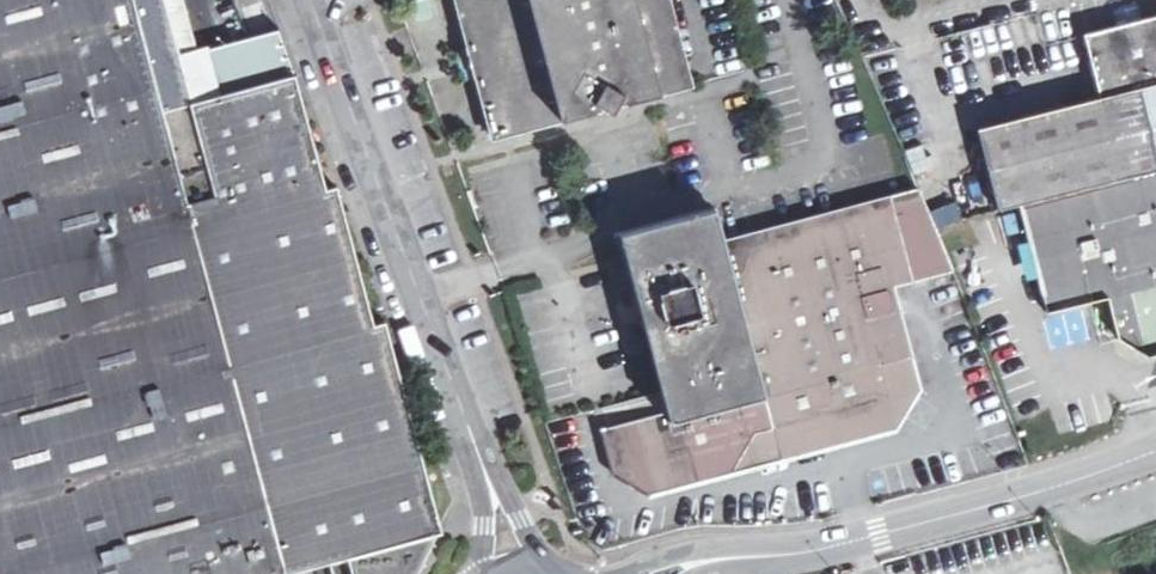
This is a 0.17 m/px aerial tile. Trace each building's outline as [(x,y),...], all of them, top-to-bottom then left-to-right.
[(326,565),(328,573),(414,573),(441,527),(384,327),(369,329),(331,189),(318,190),(289,76),(167,109),(138,0),(0,0),(0,573),(293,573),(326,565)] [(495,143),(606,112),(614,117),(618,109),(691,89),(665,0),(455,0),(495,143)] [(1083,34),(1100,96),(977,127),(998,210),(1018,205),(1025,230),(1048,312),(1101,298),(1113,339),(1155,357),(1155,16),(1083,34)] [(667,411),(604,426),(614,469),(652,490),(898,426),(892,400),(922,392),(906,332),(876,340),(864,294),(896,286),(959,269),(950,250),(939,225),(923,186),(903,192),(724,238),(716,207),(619,234),(661,390),(667,411)] [(906,332),(896,286),(864,294),(876,340),(906,332)]
